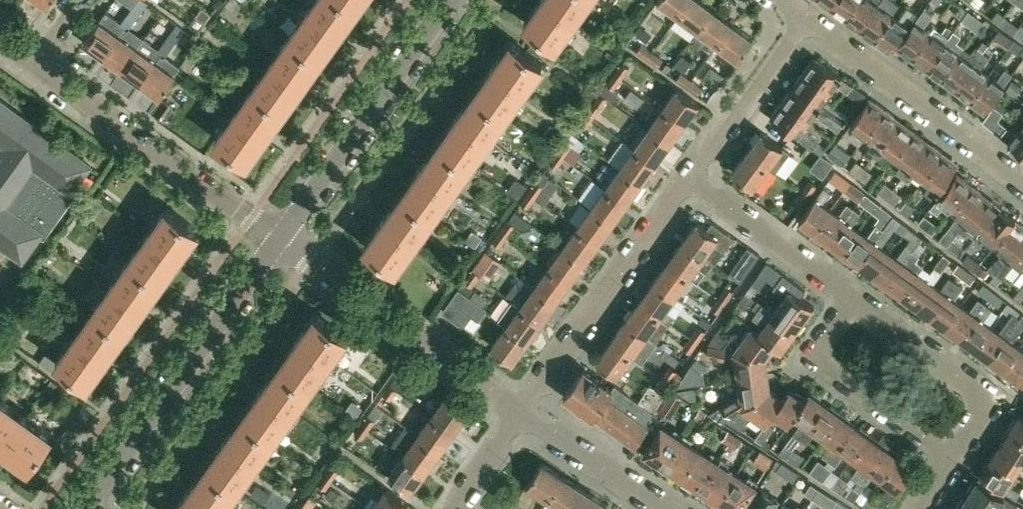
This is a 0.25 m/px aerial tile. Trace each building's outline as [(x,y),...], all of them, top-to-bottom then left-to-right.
[(358,7),(348,0),(315,0),(289,35),(321,58),(358,7)] [(580,10),(588,0),(540,0),(524,22),(556,45),(580,10)] [(679,15),(690,0),(658,0),(679,15)] [(714,8),(702,0),(690,0),(679,15),(698,30),(714,8)] [(844,18),(857,0),(835,0),(829,8),(844,18)] [(859,29),(880,0),(857,0),(844,18),(859,29)] [(873,40),(892,15),(892,14),(900,4),(894,0),(880,0),(859,29),(873,40)] [(962,19),(968,10),(955,0),(953,0),(947,8),(962,19)] [(984,0),(970,0),(969,1),(984,12),(989,4),(984,0)] [(890,49),(917,12),(907,4),(897,18),(892,15),(873,40),(882,47),(885,45),(890,49)] [(131,8),(127,13),(136,20),(142,10),(135,5),(133,7),(132,7),(131,8)] [(698,30),(718,44),(734,23),(714,8),(698,30)] [(924,8),(898,43),(902,47),(902,51),(911,58),(930,32),(923,27),(933,14),(924,8)] [(998,9),(993,17),(992,18),(998,23),(1005,14),(998,9)] [(962,19),(970,25),(976,15),(968,10),(962,19)] [(106,11),(84,42),(103,56),(120,34),(125,27),(120,24),(121,22),(106,11)] [(128,29),(136,20),(127,13),(120,24),(125,27),(128,29)] [(1019,26),(1005,14),(998,23),(1013,35),(1014,33),(1019,26)] [(172,30),(164,42),(172,47),(180,35),(177,34),(182,26),(176,23),(172,30)] [(718,44),(739,60),(754,38),(734,23),(718,44)] [(1019,26),(1014,33),(1022,41),(1022,26),(1021,24),(1019,26)] [(911,58),(926,68),(954,30),(947,25),(938,37),(930,32),(911,58)] [(103,56),(122,69),(138,47),(123,36),(128,29),(125,27),(120,34),(103,56)] [(1009,48),(1015,40),(999,29),(991,40),(998,40),(1009,48)] [(926,68),(941,79),(964,47),(958,54),(950,49),(960,35),(954,30),(926,68)] [(284,109),(321,58),(289,35),(252,87),(284,109)] [(511,40),(475,91),(507,114),(543,63),(511,40)] [(638,50),(637,51),(636,52),(645,58),(651,49),(637,40),(632,46),(638,50)] [(941,79),(955,90),(984,52),(983,52),(989,43),(984,40),(978,48),(976,46),(971,52),(964,47),(941,79)] [(1009,48),(1018,54),(1022,47),(1022,46),(1015,40),(1009,48)] [(164,42),(158,50),(167,56),(172,47),(164,42)] [(122,69),(140,83),(157,61),(138,47),(122,69)] [(664,59),(651,49),(645,58),(658,67),(664,59)] [(955,90),(970,101),(989,74),(981,68),(989,56),(984,52),(955,90)] [(867,94),(842,75),(817,57),(814,62),(810,62),(803,71),(830,91),(836,83),(861,101),(867,94)] [(160,97),(176,74),(157,61),(140,83),(160,97)] [(622,63),(614,73),(622,78),(630,67),(622,63)] [(996,80),(989,74),(970,101),(979,107),(982,106),(987,109),(1013,73),(1005,67),(996,80)] [(703,80),(715,89),(724,77),(711,68),(703,80)] [(849,116),(824,99),(830,91),(803,71),(792,87),(844,124),(849,116)] [(676,80),(687,87),(693,79),(682,72),(676,80)] [(614,73),(606,84),(614,89),(622,78),(614,73)] [(687,87),(699,96),(705,88),(693,79),(687,87)] [(1009,85),(1005,90),(1013,96),(1017,91),(1009,85)] [(247,161),(284,109),(252,87),(216,138),(247,161)] [(699,102),(678,87),(664,107),(685,122),(699,102)] [(815,113),(839,130),(844,124),(792,87),(781,102),(808,121),(815,113)] [(470,165),(507,114),(475,91),(438,142),(470,165)] [(600,93),(594,102),(601,107),(607,98),(600,93)] [(0,99),(0,244),(22,260),(42,232),(25,219),(53,180),(71,193),(91,165),(0,99)] [(866,134),(885,109),(876,101),(872,103),(868,99),(843,132),(859,143),(866,134)] [(995,106),(1003,111),(1007,106),(1000,100),(995,106)] [(867,149),(873,154),(900,119),(876,101),(885,109),(866,134),(874,140),(867,149)] [(594,102),(586,113),(593,118),(601,107),(594,102)] [(823,154),(826,148),(818,143),(819,141),(803,129),(808,121),(781,102),(775,112),(776,115),(773,120),(797,137),(823,154)] [(1022,152),(1022,128),(1021,126),(1016,134),(997,119),(1003,111),(995,106),(983,121),(1022,152)] [(649,127),(670,142),(685,122),(664,107),(649,127)] [(579,123),(578,123),(586,128),(593,118),(586,113),(579,123)] [(887,149),(895,156),(915,131),(900,119),(873,154),(880,159),(887,149)] [(551,141),(558,129),(551,124),(543,136),(551,141)] [(649,127),(635,147),(656,162),(670,142),(649,127)] [(784,146),(763,130),(748,151),(769,167),(768,167),(776,173),(791,152),(784,146)] [(896,171),(903,176),(930,141),(915,131),(895,156),(903,161),(896,171)] [(572,133),(558,151),(565,157),(573,146),(577,150),(584,142),(572,133)] [(916,171),(925,178),(945,153),(930,141),(903,176),(909,181),(916,171)] [(433,216),(470,165),(438,142),(401,193),(433,216)] [(851,154),(835,142),(827,154),(842,165),(851,154)] [(635,147),(621,167),(642,182),(656,162),(635,147)] [(550,163),(557,168),(565,157),(558,151),(550,163)] [(753,188),(768,167),(769,167),(748,151),(732,172),(753,188)] [(821,153),(810,168),(823,178),(834,163),(821,153)] [(925,192),(933,198),(957,165),(952,162),(953,158),(945,153),(925,178),(932,183),(925,192)] [(527,177),(533,168),(522,160),(516,169),(527,177)] [(850,170),(857,176),(864,166),(856,160),(850,170)] [(857,176),(865,182),(872,173),(864,166),(857,176)] [(621,167),(606,187),(627,202),(642,182),(621,167)] [(834,171),(830,177),(844,188),(845,189),(851,181),(838,171),(834,171)] [(956,175),(931,206),(937,211),(944,203),(953,211),(974,186),(964,178),(960,179),(956,175)] [(817,186),(810,180),(794,202),(801,208),(817,186)] [(537,181),(529,191),(537,197),(545,186),(537,181)] [(865,192),(851,181),(845,189),(844,188),(843,189),(859,201),(865,192)] [(885,182),(878,192),(886,198),(894,189),(885,182)] [(823,185),(799,219),(814,230),(831,207),(823,202),(831,190),(823,185)] [(940,238),(949,244),(953,240),(951,238),(959,229),(961,230),(988,197),(974,186),(953,211),(959,215),(940,238)] [(606,187),(592,207),(613,222),(627,202),(606,187)] [(901,194),(894,189),(886,198),(894,204),(901,194)] [(521,202),(522,203),(529,208),(537,197),(529,191),(521,202)] [(880,203),(865,192),(859,201),(874,212),(880,203)] [(365,245),(396,267),(433,216),(401,193),(365,245)] [(974,240),(975,241),(1002,208),(988,197),(961,230),(965,234),(968,231),(976,238),(974,240)] [(907,200),(900,209),(915,220),(921,211),(907,200)] [(814,230),(829,241),(854,207),(847,202),(839,213),(831,207),(814,230)] [(843,252),(858,263),(894,214),(880,203),(874,212),(879,216),(874,223),(876,224),(868,235),(860,229),(843,252)] [(167,206),(130,257),(162,280),(199,229),(167,206)] [(592,207),(578,227),(599,242),(613,222),(592,207)] [(829,241),(843,252),(860,229),(852,223),(860,211),(854,207),(829,241)] [(986,237),(996,245),(1017,220),(1002,208),(975,241),(979,245),(986,237)] [(888,233),(900,218),(894,214),(858,263),(872,273),(890,249),(881,243),(888,233)] [(930,219),(924,214),(917,222),(924,227),(930,219)] [(517,226),(509,220),(508,220),(500,231),(508,237),(517,226)] [(698,220),(683,242),(704,257),(719,235),(698,220)] [(993,279),(1022,241),(1022,225),(1017,220),(996,245),(1003,251),(997,259),(1003,264),(992,278),(993,279)] [(908,241),(905,245),(898,255),(890,249),(872,273),(887,284),(912,250),(923,235),(908,224),(900,234),(908,241)] [(578,227),(563,247),(584,262),(599,242),(578,227)] [(483,236),(472,229),(465,240),(476,246),(483,236)] [(501,247),(508,237),(500,231),(493,241),(501,247)] [(949,244),(957,251),(961,246),(953,240),(949,244)] [(997,282),(1015,260),(1022,266),(1022,241),(993,279),(997,282)] [(683,242),(668,261),(689,277),(704,257),(683,242)] [(563,247),(549,266),(570,281),(584,262),(563,247)] [(733,277),(741,283),(749,271),(747,270),(758,254),(747,247),(736,263),(740,266),(733,277)] [(887,284),(902,295),(918,272),(911,267),(919,255),(912,250),(887,284)] [(479,277),(486,267),(494,273),(502,262),(486,251),(471,271),(479,277)] [(943,252),(926,277),(918,272),(902,295),(916,305),(933,283),(933,282),(951,258),(943,252)] [(968,253),(965,257),(962,260),(975,270),(980,264),(979,263),(980,262),(968,253)] [(130,257),(93,309),(125,332),(162,280),(130,257)] [(668,261),(654,281),(675,296),(689,277),(668,261)] [(767,278),(775,267),(768,262),(760,272),(767,278)] [(966,270),(958,263),(953,270),(961,276),(966,270)] [(988,270),(980,264),(975,270),(983,277),(988,270)] [(556,301),(570,281),(549,266),(535,286),(556,301)] [(975,277),(966,270),(961,276),(970,283),(975,277)] [(473,286),(479,277),(471,271),(465,281),(473,286)] [(773,287),(786,296),(780,304),(803,320),(814,304),(799,294),(803,288),(784,273),(773,287)] [(916,305),(931,316),(957,281),(949,275),(940,288),(933,283),(916,305)] [(389,276),(383,284),(391,290),(397,282),(389,276)] [(556,301),(535,286),(526,280),(512,300),(521,306),(520,306),(541,321),(556,301)] [(654,281),(640,301),(661,316),(675,296),(654,281)] [(931,316),(945,327),(963,303),(954,297),(963,285),(957,281),(931,316)] [(978,290),(989,299),(995,291),(984,282),(978,290)] [(1022,296),(1022,284),(1014,295),(1020,300),(1022,296)] [(726,303),(735,291),(727,286),(719,297),(726,303)] [(459,287),(458,288),(442,311),(453,319),(471,295),(459,287)] [(999,306),(1005,298),(995,291),(989,299),(999,306)] [(780,304),(775,311),(758,299),(757,301),(746,292),(742,299),(750,304),(757,309),(757,310),(792,335),(803,320),(780,304)] [(479,320),(487,309),(488,308),(471,295),(453,319),(464,327),(472,316),(479,320)] [(721,312),(726,303),(719,297),(713,306),(721,312)] [(945,327),(960,337),(986,303),(978,297),(970,308),(963,303),(945,327)] [(746,310),(750,304),(742,299),(738,304),(746,310)] [(640,301),(625,321),(647,336),(661,316),(640,301)] [(1002,310),(1010,315),(999,330),(992,325),(975,348),(989,359),(1022,313),(1008,301),(1002,310)] [(960,337),(975,348),(992,325),(984,319),(992,307),(986,303),(960,337)] [(22,305),(13,315),(22,323),(31,313),(22,305)] [(520,306),(506,326),(527,341),(541,321),(520,306)] [(93,309),(56,360),(45,352),(39,361),(54,371),(60,363),(88,383),(125,332),(93,309)] [(751,326),(750,327),(778,348),(782,350),(792,335),(757,310),(753,316),(765,325),(760,332),(751,326)] [(311,387),(348,335),(316,312),(279,364),(311,387)] [(1022,313),(989,359),(1004,369),(1021,345),(1013,340),(1022,325),(1022,313)] [(712,322),(702,315),(697,322),(708,329),(712,322)] [(647,336),(625,321),(610,342),(632,357),(647,336)] [(512,362),(527,341),(506,326),(491,347),(512,362)] [(707,331),(706,331),(699,326),(690,337),(698,343),(707,331)] [(734,351),(764,358),(766,358),(775,346),(778,348),(750,327),(741,340),(721,328),(709,344),(709,345),(726,349),(726,348),(734,350),(734,351)] [(691,353),(698,343),(690,337),(683,347),(691,353)] [(610,342),(597,361),(618,376),(632,357),(610,342)] [(724,359),(726,349),(709,345),(706,355),(724,359)] [(1021,345),(1004,369),(1018,380),(1022,374),(1022,347),(1021,345)] [(734,351),(738,379),(769,374),(766,358),(764,358),(734,351)] [(686,386),(688,386),(697,384),(703,362),(694,359),(686,386)] [(411,376),(416,369),(406,361),(400,370),(402,371),(397,379),(408,387),(414,378),(411,376)] [(274,438),(311,387),(279,364),(242,415),(274,438)] [(683,375),(682,374),(670,366),(662,378),(670,383),(671,381),(676,385),(683,375)] [(585,368),(564,396),(593,418),(594,416),(637,447),(650,428),(608,397),(613,389),(585,368)] [(727,419),(730,415),(771,390),(769,374),(738,379),(740,393),(710,413),(724,423),(727,419)] [(662,378),(656,387),(664,393),(670,383),(662,378)] [(390,384),(383,394),(391,400),(398,390),(390,384)] [(659,409),(668,395),(664,393),(656,387),(650,384),(639,402),(657,414),(659,409)] [(672,389),(668,395),(659,409),(671,417),(685,397),(672,389)] [(741,429),(742,428),(752,415),(765,424),(790,390),(789,389),(783,398),(771,390),(730,415),(727,419),(741,429)] [(756,437),(763,442),(780,418),(788,424),(810,392),(804,400),(790,390),(765,424),(756,437)] [(793,433),(800,438),(825,403),(810,392),(788,424),(794,416),(801,421),(793,433)] [(469,410),(448,395),(433,416),(454,431),(469,410)] [(0,397),(0,398),(0,445),(30,466),(52,434),(0,397)] [(815,431),(823,437),(840,413),(825,403),(800,438),(807,442),(815,431)] [(344,411),(354,418),(360,411),(350,404),(344,411)] [(708,411),(701,406),(695,417),(702,421),(708,411)] [(822,454),(829,458),(855,423),(840,413),(823,437),(830,442),(822,454)] [(1010,428),(1022,436),(1022,414),(1020,413),(1010,428)] [(368,414),(361,423),(369,430),(376,420),(368,414)] [(239,486),(274,438),(242,415),(205,466),(237,489),(237,490),(261,507),(265,501),(246,488),(245,490),(239,486)] [(433,416),(419,435),(439,450),(454,431),(433,416)] [(361,423),(354,433),(356,434),(348,445),(355,450),(369,430),(361,423)] [(844,452),(852,458),(869,434),(855,423),(829,458),(836,464),(844,452)] [(645,452),(665,465),(682,437),(662,424),(645,452)] [(1001,443),(1022,457),(1022,436),(1010,428),(1001,443)] [(735,434),(729,430),(722,440),(728,444),(735,434)] [(743,439),(735,434),(728,444),(726,448),(730,451),(733,447),(737,450),(743,439)] [(851,475),(858,480),(888,438),(883,434),(878,440),(869,434),(852,458),(860,463),(851,475)] [(419,435),(404,455),(425,470),(439,450),(419,435)] [(665,465),(683,476),(700,449),(682,437),(665,465)] [(853,485),(846,495),(854,501),(874,473),(881,479),(898,455),(889,448),(894,441),(888,438),(858,480),(854,486),(853,485)] [(785,443),(779,452),(779,453),(786,457),(793,448),(785,443)] [(1001,443),(991,458),(1015,474),(1020,466),(1022,468),(1022,457),(1001,443)] [(804,456),(793,448),(786,457),(798,465),(804,456)] [(683,476),(701,488),(718,460),(700,449),(683,476)] [(759,465),(767,469),(774,458),(766,454),(759,465)] [(410,491),(425,470),(404,455),(389,476),(410,491)] [(914,466),(898,455),(881,479),(889,484),(879,499),(888,505),(914,466)] [(772,467),(793,481),(799,472),(777,458),(772,467)] [(980,475),(1016,498),(1021,491),(1009,482),(1015,474),(991,458),(980,475)] [(810,472),(816,476),(825,464),(818,459),(810,472)] [(701,488),(720,500),(737,473),(718,460),(701,488)] [(542,462),(528,484),(549,498),(563,476),(542,462)] [(816,476),(823,480),(831,467),(825,464),(816,476)] [(340,471),(332,465),(325,474),(333,480),(340,471)] [(237,490),(237,489),(205,466),(174,508),(223,508),(237,490)] [(757,485),(759,481),(749,475),(747,478),(737,473),(720,500),(733,508),(741,508),(757,485)] [(327,489),(333,480),(325,474),(318,483),(327,489)] [(831,486),(842,493),(850,481),(839,475),(831,486)] [(567,508),(571,508),(584,489),(563,476),(549,498),(567,508)] [(963,495),(966,497),(985,508),(996,508),(999,503),(1008,508),(1014,508),(1018,503),(978,478),(976,482),(973,480),(963,495)] [(818,487),(811,482),(804,492),(811,497),(818,487)] [(340,493),(332,487),(326,496),(334,502),(340,493)] [(836,499),(818,487),(811,497),(830,508),(836,499)] [(380,500),(372,495),(366,504),(373,508),(405,508),(409,503),(388,488),(380,500)] [(759,488),(746,508),(773,508),(779,501),(759,488)] [(584,489),(571,508),(601,508),(605,503),(584,489)] [(319,500),(311,494),(300,508),(312,508),(319,500)] [(868,508),(885,508),(886,508),(869,496),(862,505),(868,508)] [(958,508),(985,508),(966,497),(958,508)] [(836,499),(830,508),(831,508),(833,507),(836,508),(852,508),(836,499)]
